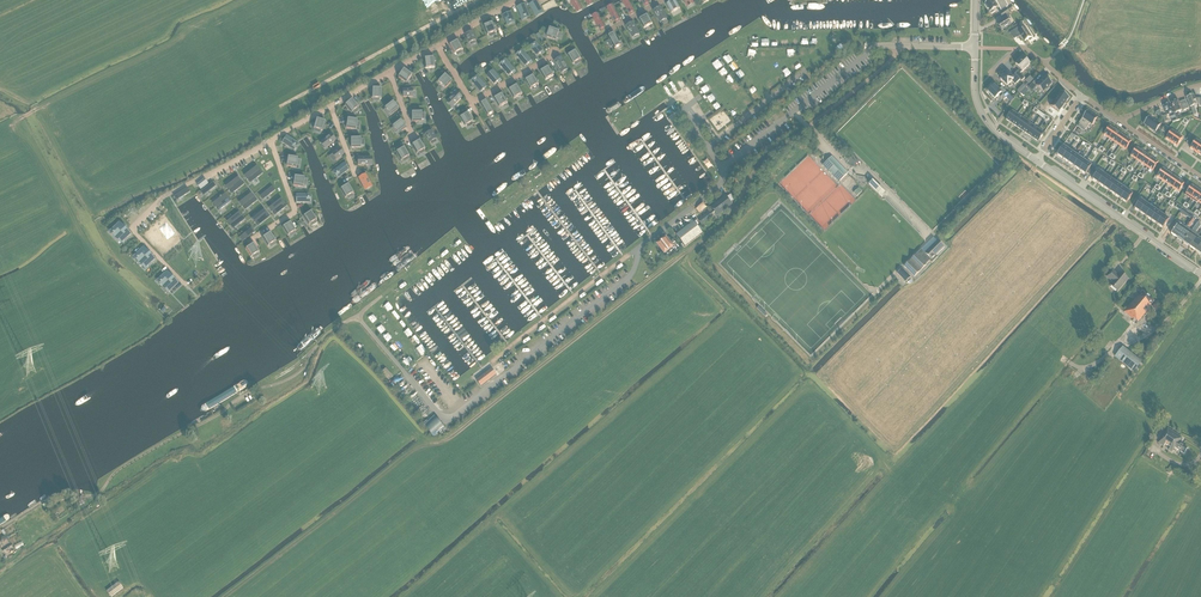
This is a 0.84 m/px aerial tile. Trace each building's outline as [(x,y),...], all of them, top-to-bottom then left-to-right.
[(576,10),(580,7),(576,0),(570,0),(576,10)] [(634,13),(633,11),(634,11),(628,0),(626,0),(623,2),(629,13),(630,13),(631,15),(634,13)] [(675,0),(674,0),(666,4),(671,13),(680,8),(675,0)] [(985,3),(985,4),(984,4),(987,9),(988,8),(990,11),(989,12),(991,15),(995,12),(994,9),(998,6),(1001,10),(1008,6),(1004,0),(993,0),(992,0),(990,0),(985,3)] [(542,11),(536,1),(529,5),(535,15),(542,11)] [(521,18),(529,15),(524,4),(517,7),(521,18)] [(616,23),(619,21),(618,19),(619,19),(613,7),(608,10),(615,21),(616,23)] [(655,9),(656,10),(654,11),(659,21),(665,17),(660,8),(658,9),(657,7),(655,9)] [(511,11),(503,14),(506,23),(514,20),(511,11)] [(649,14),(640,19),(645,28),(653,23),(649,14)] [(601,31),(605,29),(604,27),(598,16),(593,18),(600,30),(600,29),(601,31)] [(1002,30),(1011,24),(1008,20),(1011,19),(1009,16),(998,24),(1002,30)] [(493,22),(484,26),(487,35),(497,32),(495,27),(496,26),(495,23),(494,23),(493,22)] [(628,25),(626,26),(633,38),(639,35),(632,23),(631,24),(628,25)] [(1021,30),(1018,27),(1013,30),(1017,36),(1020,35),(1025,41),(1031,37),(1025,28),(1021,30)] [(550,28),(547,37),(556,40),(559,31),(550,28)] [(472,32),(466,34),(469,43),(476,41),(472,32)] [(614,33),(608,36),(615,48),(621,45),(614,33)] [(458,40),(450,45),(454,54),(463,49),(458,40)] [(537,57),(543,51),(537,44),(531,50),(537,57)] [(523,50),(516,56),(524,65),(531,60),(523,50)] [(581,59),(576,51),(568,56),(573,64),(581,59)] [(435,67),(434,57),(424,58),(425,68),(435,67)] [(719,57),(714,61),(718,67),(724,63),(719,57)] [(1014,74),(1020,80),(1021,81),(1025,78),(1020,73),(1022,71),(1030,64),(1023,57),(1015,64),(1020,69),(1018,71),(1017,71),(1014,74)] [(555,61),(560,71),(562,73),(568,70),(566,67),(561,58),(555,61)] [(512,73),(515,71),(506,60),(499,66),(507,75),(511,72),(512,73)] [(796,69),(802,65),(799,60),(793,64),(796,69)] [(720,70),(724,74),(729,70),(725,66),(720,70)] [(540,72),(545,80),(554,75),(549,67),(540,72)] [(740,76),(745,72),(741,68),(736,72),(740,76)] [(785,76),(791,72),(789,68),(783,71),(785,76)] [(412,74),(404,69),(398,77),(406,82),(412,74)] [(494,71),(488,77),(494,84),(498,81),(499,82),(502,80),(494,71)] [(1020,80),(1014,74),(1011,77),(1007,72),(1000,79),(1007,86),(1011,81),(1015,85),(1020,80)] [(771,77),(775,84),(782,80),(778,73),(771,77)] [(452,81),(445,74),(438,81),(445,88),(452,81)] [(539,84),(534,75),(525,80),(530,89),(539,84)] [(742,79),(746,84),(751,81),(747,75),(742,79)] [(1036,80),(1028,88),(1032,91),(1036,87),(1043,93),(1046,90),(1047,91),(1050,88),(1049,87),(1052,83),(1045,77),(1039,83),(1036,80)] [(480,93),(486,87),(478,78),(472,84),(480,93)] [(522,94),(517,85),(509,90),(514,99),(522,94)] [(999,90),(994,85),(987,92),(995,99),(1001,92),(1003,94),(1001,97),(1004,100),(1009,95),(1002,87),(999,90)] [(371,98),(381,99),(382,89),(372,88),(371,98)] [(715,91),(707,95),(710,100),(718,96),(715,91)] [(1060,91),(1050,106),(1059,112),(1069,97),(1060,91)] [(457,92),(454,96),(452,95),(450,97),(451,98),(447,102),(452,107),(462,97),(457,92)] [(503,94),(494,99),(499,107),(508,102),(503,94)] [(1199,105),(1199,99),(1194,98),(1193,95),(1186,97),(1193,114),(1196,113),(1193,106),(1196,105),(1199,105)] [(358,106),(352,98),(344,105),(351,112),(358,106)] [(494,112),(487,100),(481,104),(488,116),(494,112)] [(1176,121),(1179,120),(1177,113),(1189,108),(1186,100),(1179,102),(1178,100),(1171,103),(1175,113),(1174,114),(1176,121)] [(391,115),(398,109),(392,101),(385,107),(391,115)] [(1176,121),(1174,114),(1173,114),(1170,103),(1163,106),(1167,115),(1170,114),(1173,122),(1176,121)] [(422,111),(412,112),(412,121),(422,121),(422,111)] [(1006,119),(1011,123),(1017,115),(1012,111),(1006,119)] [(1087,128),(1090,123),(1092,125),(1097,118),(1087,111),(1079,123),(1087,128)] [(474,121),(469,113),(460,118),(465,126),(474,121)] [(1011,123),(1017,127),(1023,118),(1017,115),(1011,123)] [(1149,116),(1144,124),(1156,132),(1161,124),(1149,116)] [(346,128),(356,129),(358,119),(348,118),(346,128)] [(1023,118),(1017,127),(1022,131),(1028,122),(1023,118)] [(316,119),(313,128),(323,131),(326,122),(316,119)] [(394,124),(392,126),(398,133),(406,127),(400,119),(397,122),(396,120),(393,122),(394,124)] [(1028,122),(1022,131),(1027,134),(1033,126),(1028,122)] [(703,125),(711,138),(715,135),(706,123),(703,125)] [(1033,138),(1039,129),(1033,126),(1027,134),(1033,138)] [(1109,139),(1115,130),(1110,126),(1104,135),(1109,139)] [(1044,133),(1039,129),(1033,138),(1038,142),(1044,133)] [(1115,130),(1109,139),(1114,142),(1120,133),(1115,130)] [(1165,139),(1171,143),(1177,134),(1172,130),(1165,139)] [(431,131),(425,134),(430,143),(436,139),(431,131)] [(1120,146),(1126,137),(1120,133),(1114,142),(1120,146)] [(331,134),(323,141),(327,146),(336,140),(331,134)] [(1171,143),(1177,146),(1183,138),(1177,134),(1171,143)] [(286,136),(282,143),(292,149),(296,142),(286,136)] [(1131,141),(1126,137),(1120,146),(1125,150),(1131,141)] [(360,138),(350,138),(351,148),(361,148),(360,138)] [(1195,152),(1200,144),(1200,143),(1196,139),(1190,148),(1195,152)] [(420,140),(412,145),(417,154),(425,149),(423,144),(421,141),(420,140)] [(1057,155),(1062,159),(1069,149),(1064,145),(1057,155)] [(407,155),(408,155),(402,146),(399,148),(398,147),(395,149),(396,150),(394,151),(399,160),(407,155)] [(1136,160),(1142,151),(1136,147),(1130,156),(1136,160)] [(1069,149),(1062,159),(1068,163),(1075,153),(1076,152),(1070,148),(1069,149)] [(339,149),(332,155),(336,160),(343,154),(339,149)] [(1147,155),(1142,151),(1136,160),(1141,163),(1147,155)] [(1075,153),(1068,163),(1074,167),(1081,157),(1075,153)] [(1141,163),(1147,167),(1153,158),(1147,155),(1141,163)] [(838,182),(840,180),(848,173),(832,156),(822,166),(838,182)] [(1081,157),(1074,167),(1079,170),(1086,161),(1081,157)] [(288,158),(287,167),(297,169),(298,159),(288,158)] [(1153,158),(1147,167),(1152,171),(1158,162),(1153,158)] [(236,167),(239,174),(254,167),(251,160),(236,167)] [(1085,174),(1087,173),(1090,175),(1094,168),(1091,166),(1092,165),(1086,161),(1079,170),(1085,174)] [(334,170),(337,173),(336,173),(337,174),(340,177),(349,169),(344,163),(334,170)] [(257,167),(247,175),(250,179),(260,171),(257,167)] [(1162,181),(1168,172),(1163,168),(1157,177),(1162,181)] [(260,171),(250,179),(253,183),(263,175),(260,171)] [(1098,183),(1104,175),(1098,171),(1092,179),(1098,183)] [(1168,184),(1174,176),(1168,172),(1162,181),(1168,184)] [(234,173),(226,181),(229,184),(237,176),(234,173)] [(365,175),(359,178),(364,188),(365,190),(372,187),(370,184),(365,175)] [(1104,187),(1110,179),(1104,175),(1098,183),(1104,187)] [(1174,176),(1168,184),(1173,188),(1179,179),(1174,176)] [(240,177),(230,185),(233,189),(243,181),(240,177)] [(295,177),(294,187),(303,189),(305,179),(295,177)] [(205,179),(197,185),(201,189),(208,183),(205,179)] [(264,179),(256,185),(259,188),(267,182),(264,179)] [(1104,187),(1109,191),(1115,182),(1110,179),(1104,187)] [(1184,183),(1179,179),(1173,188),(1178,192),(1184,183)] [(243,181),(233,189),(236,192),(246,185),(243,181)] [(881,198),(885,193),(873,181),(869,185),(881,198)] [(1109,191),(1115,195),(1121,186),(1115,182),(1109,191)] [(213,183),(203,191),(206,194),(216,187),(213,183)] [(354,193),(349,184),(340,189),(345,198),(354,193)] [(1191,199),(1197,189),(1192,185),(1185,195),(1191,199)] [(1121,199),(1127,190),(1121,186),(1115,195),(1121,199)] [(273,187),(262,195),(265,198),(275,191),(273,187)] [(187,188),(177,195),(179,199),(190,192),(187,188)] [(859,188),(854,193),(857,196),(862,192),(859,188)] [(1200,196),(1200,191),(1197,189),(1191,199),(1196,203),(1197,202),(1200,196)] [(1132,194),(1127,190),(1121,199),(1126,203),(1132,194)] [(219,191),(209,198),(212,201),(221,194),(219,191)] [(252,193),(242,201),(245,205),(255,197),(252,193)] [(308,194),(296,194),(296,203),(308,203),(308,194)] [(225,195),(215,203),(218,207),(228,199),(225,195)] [(255,197),(245,205),(248,208),(258,201),(255,197)] [(720,214),(733,205),(726,197),(720,201),(719,201),(718,202),(711,208),(710,208),(708,208),(707,210),(709,212),(698,221),(702,225),(712,216),(711,214),(712,214),(717,222),(723,218),(720,214)] [(228,199),(218,207),(220,210),(230,203),(228,199)] [(282,200),(272,207),(275,211),(285,204),(282,200)] [(1134,209),(1140,213),(1146,204),(1140,200),(1134,209)] [(251,213),(254,216),(264,208),(261,204),(251,213)] [(285,204),(275,211),(278,215),(288,207),(285,204)] [(1146,216),(1152,208),(1146,204),(1140,213),(1146,216)] [(1151,220),(1157,212),(1152,208),(1146,216),(1151,220)] [(1183,208),(1180,213),(1186,217),(1187,216),(1190,219),(1191,218),(1193,215),(1183,208)] [(226,219),(233,212),(230,209),(223,216),(226,219)] [(265,209),(255,217),(258,221),(268,213),(265,209)] [(1157,224),(1163,215),(1157,212),(1151,220),(1157,224)] [(238,213),(228,221),(231,224),(241,217),(238,213)] [(268,213),(258,221),(261,224),(271,217),(268,213)] [(312,213),(303,218),(308,227),(317,222),(312,213)] [(1163,215),(1157,224),(1163,228),(1169,219),(1163,215)] [(241,217),(231,224),(234,228),(244,220),(241,217)] [(1183,243),(1189,234),(1191,231),(1188,229),(1194,220),(1191,218),(1185,227),(1177,238),(1183,243)] [(119,222),(109,232),(121,244),(131,234),(119,222)] [(685,247),(703,234),(694,222),(676,236),(685,247)] [(1177,238),(1185,227),(1179,222),(1171,234),(1177,238)] [(291,224),(282,229),(287,237),(296,232),(291,224)] [(237,235),(246,230),(244,227),(235,232),(237,235)] [(253,229),(242,235),(245,240),(256,233),(253,229)] [(1189,234),(1183,243),(1190,247),(1198,236),(1198,235),(1192,230),(1191,231),(1189,234)] [(270,233),(263,238),(268,246),(275,242),(270,233)] [(1200,244),(1200,238),(1198,236),(1190,247),(1196,251),(1200,244)] [(671,244),(666,238),(657,245),(665,255),(674,248),(677,252),(681,249),(674,241),(671,244)] [(936,256),(944,247),(938,240),(925,253),(921,249),(911,260),(910,261),(909,261),(904,266),(914,277),(920,271),(919,271),(921,269),(921,270),(926,265),(926,264),(929,261),(932,263),(937,257),(936,256)] [(254,244),(245,249),(250,257),(259,252),(254,244)] [(143,247),(133,257),(145,269),(155,259),(143,247)] [(911,277),(902,269),(898,273),(907,282),(911,277)] [(167,271),(156,281),(168,293),(179,283),(167,271)] [(1118,276),(1116,275),(1116,274),(1112,271),(1107,277),(1113,282),(1110,286),(1117,291),(1127,278),(1121,273),(1118,276)] [(1154,301),(1143,292),(1138,297),(1137,297),(1124,312),(1133,319),(1134,318),(1138,322),(1150,307),(1149,307),(1154,301)] [(388,301),(383,305),(388,310),(393,307),(388,301)] [(761,303),(757,307),(766,315),(770,312),(761,303)] [(392,311),(398,318),(401,316),(395,309),(392,311)] [(1134,372),(1141,362),(1123,347),(1115,356),(1134,372)] [(481,386),(497,374),(492,368),(476,380),(479,383),(481,386)] [(1187,448),(1179,442),(1182,438),(1168,428),(1164,433),(1165,434),(1162,438),(1161,438),(1158,443),(1164,446),(1165,444),(1170,447),(1169,450),(1172,452),(1175,447),(1184,453),(1187,448)] [(60,517),(68,513),(64,505),(56,509),(60,517)] [(106,591),(111,596),(123,588),(119,582),(106,591)]
